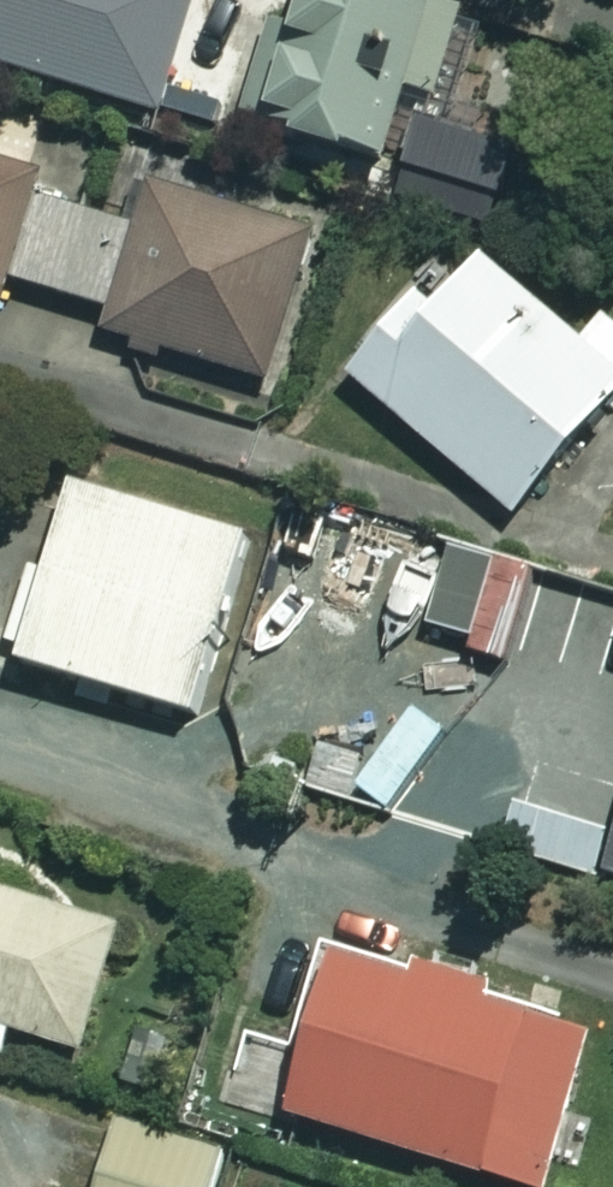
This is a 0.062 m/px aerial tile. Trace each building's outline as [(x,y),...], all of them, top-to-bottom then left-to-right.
[(171,122),(209,0),(0,0),(0,68),(171,122)] [(404,182),(421,126),(463,138),(495,32),(386,0),(331,0),(317,47),(280,36),(250,136),(404,182)] [(0,163),(0,331),(7,333),(20,289),(123,320),(116,342),(281,391),(327,237),(154,186),(141,231),(48,203),(55,179),(0,163)] [(498,269),(453,322),(433,306),(363,390),(531,529),(612,430),(612,334),(598,352),(498,269)] [(265,546),(93,493),(37,677),(210,729),(265,546)] [(501,583),(414,550),(383,632),(470,665),(501,583)] [(93,1061),(131,936),(0,897),(0,1033),(93,1061)] [(352,961),(303,1128),(502,1186),(559,1186),(604,1035),(352,961)] [(130,1130),(113,1186),(222,1186),(230,1159),(130,1130)]
